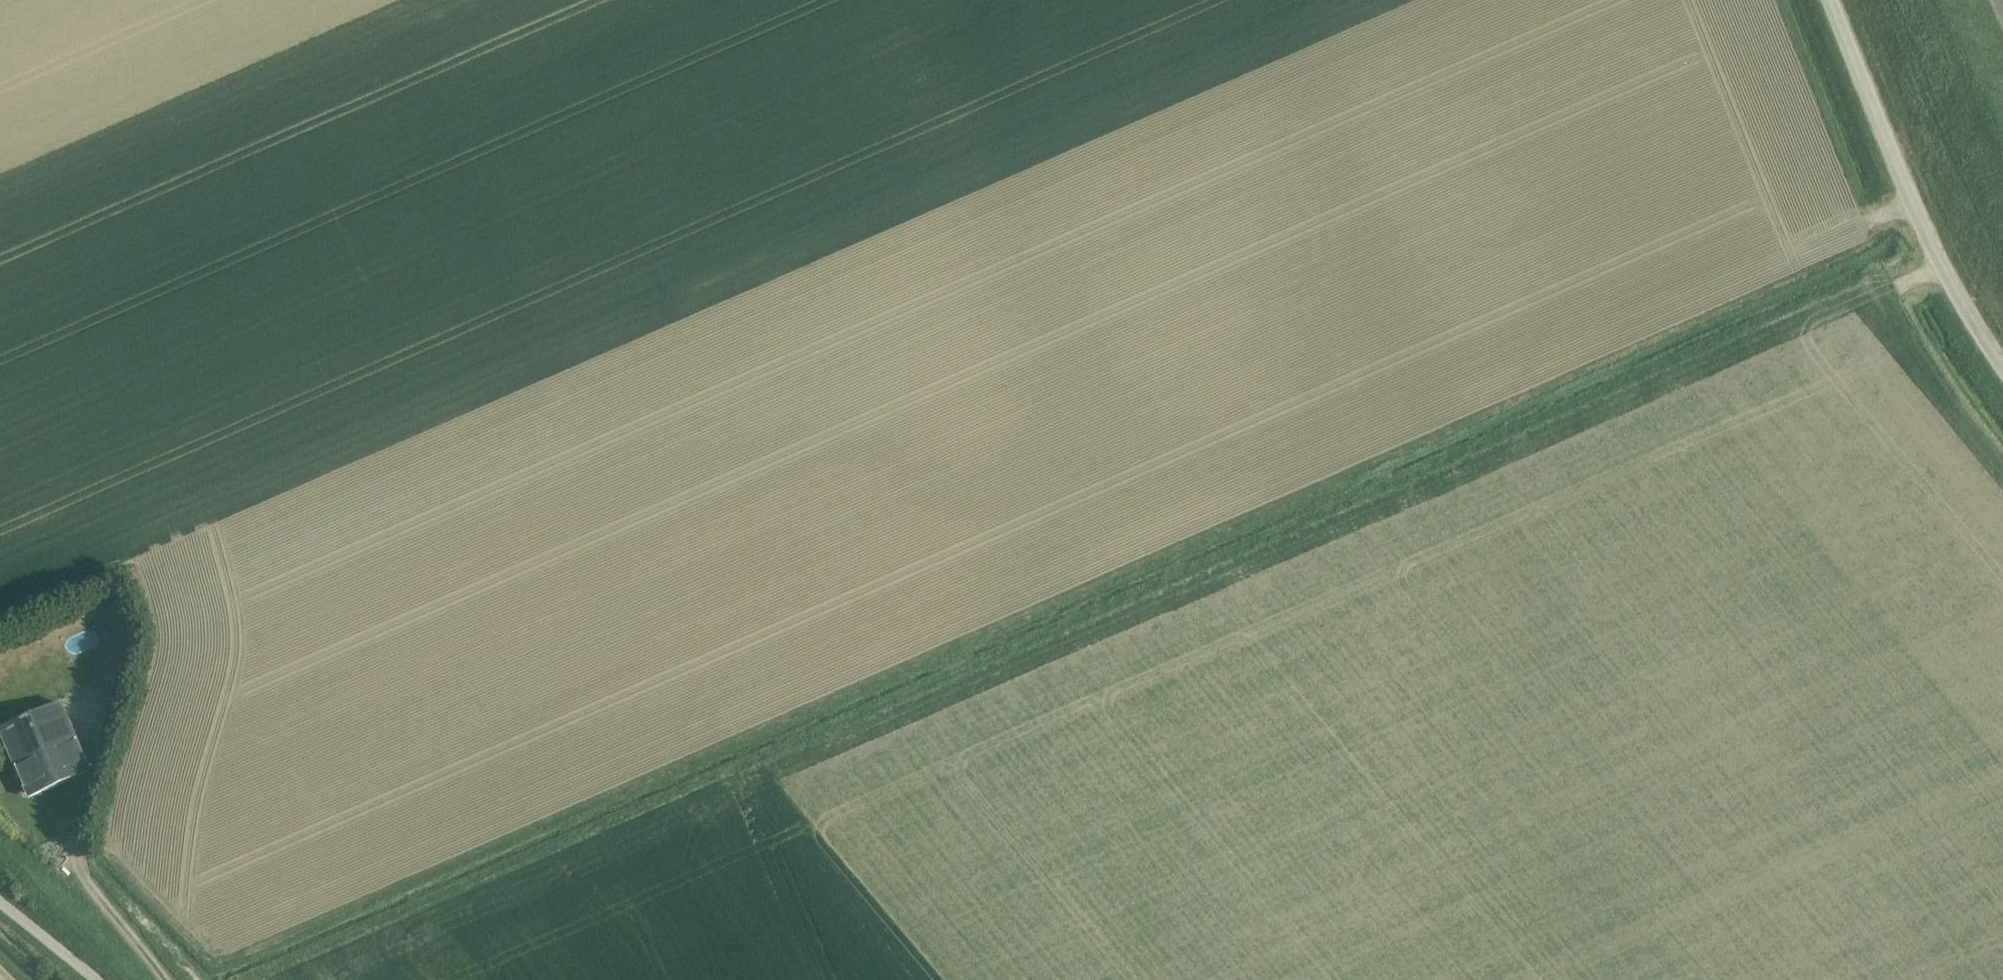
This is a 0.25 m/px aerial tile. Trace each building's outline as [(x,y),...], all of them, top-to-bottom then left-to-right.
[(57,696),(69,725),(111,707),(99,678),(57,696)] [(88,767),(60,705),(0,733),(0,737),(26,795),(88,767)]
